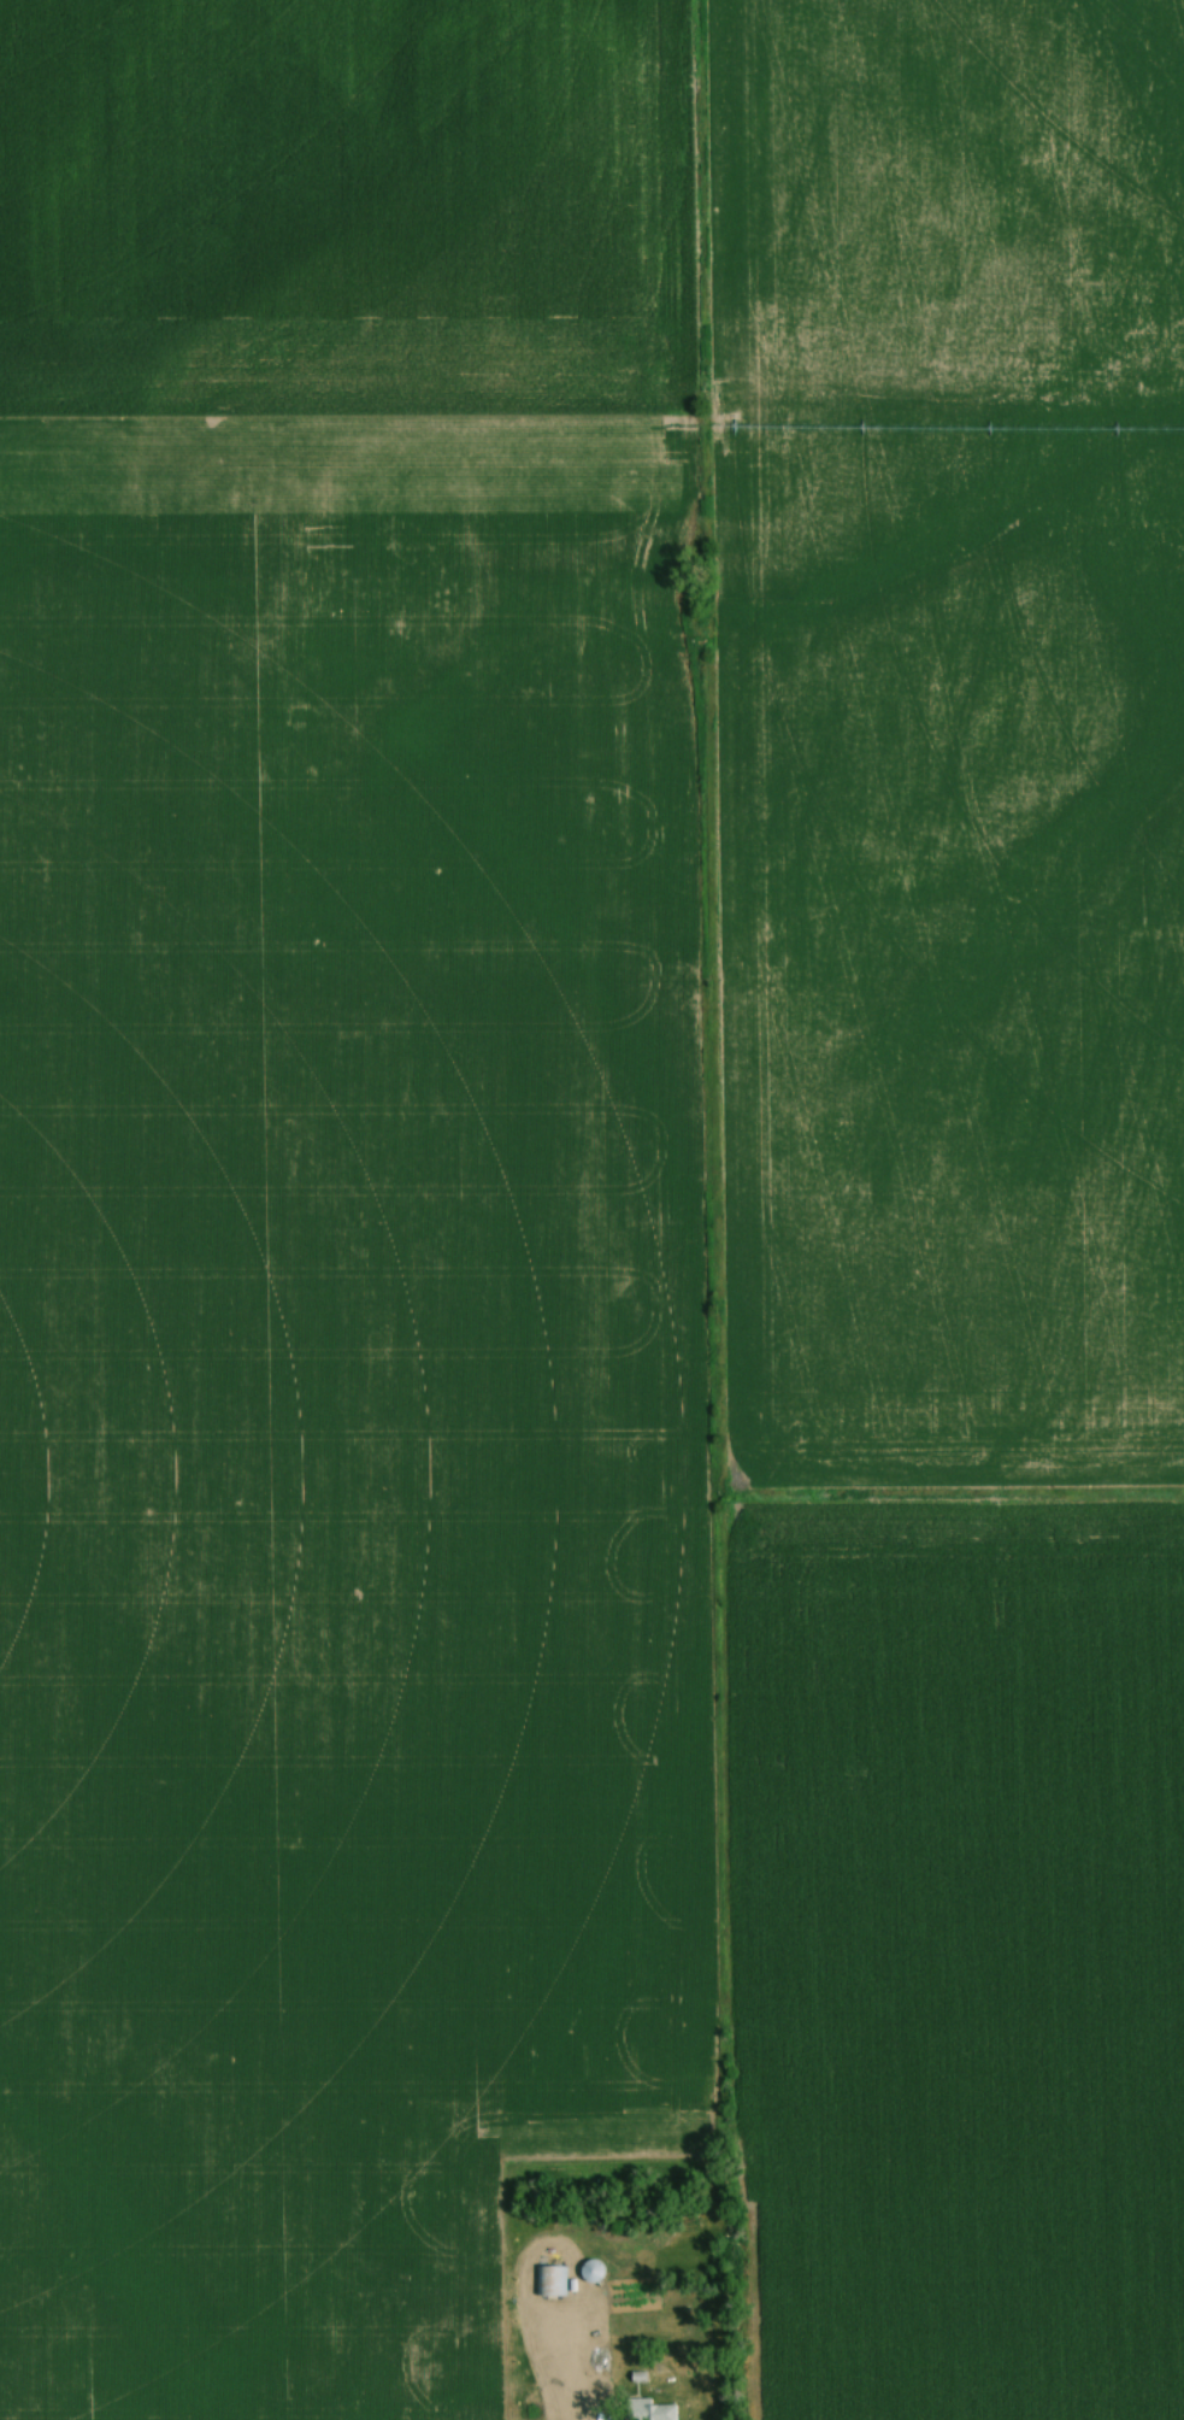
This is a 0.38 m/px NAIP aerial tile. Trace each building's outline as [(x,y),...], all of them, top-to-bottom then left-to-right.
[(598,2282),(599,2262),(580,2261),(579,2281),(598,2282)] [(562,2266),(534,2266),(534,2296),(562,2296),(562,2266)] [(624,2398),(624,2419),(673,2419),(673,2404),(649,2404),(649,2398),(624,2398)]
